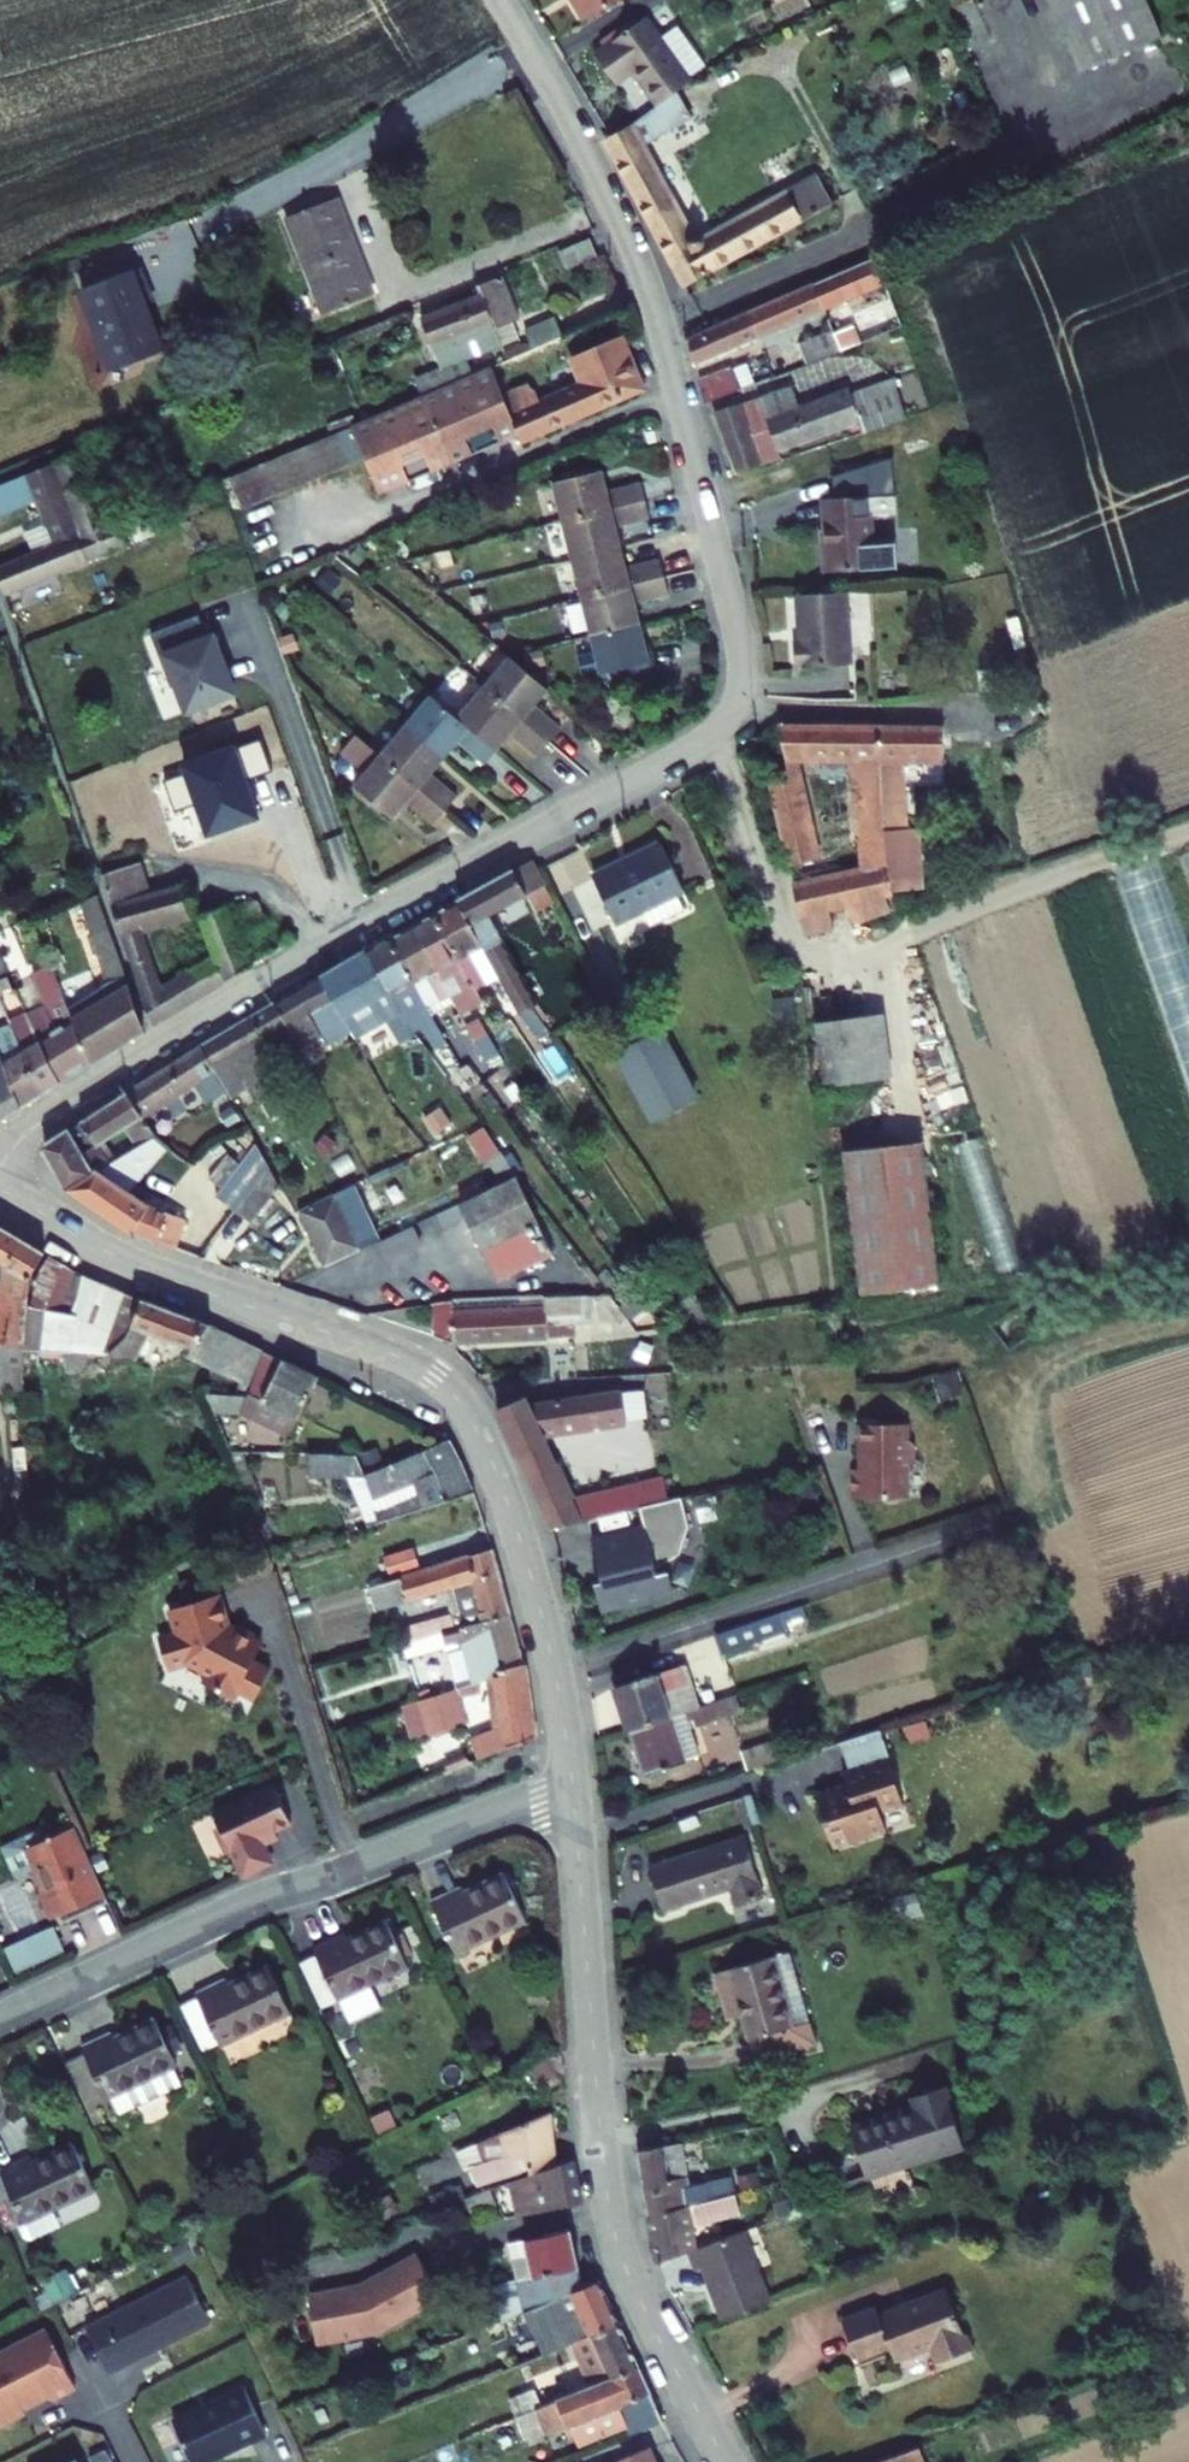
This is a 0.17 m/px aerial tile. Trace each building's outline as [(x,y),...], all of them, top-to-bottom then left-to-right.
[(574,34),(620,4),(617,0),(552,0),(574,34)] [(1148,55),(1124,0),(1030,0),(1069,90),(1148,55)] [(633,73),(658,106),(679,91),(693,81),(690,78),(706,66),(678,26),(661,38),(647,18),(595,55),(617,85),(633,73)] [(817,175),(704,239),(700,235),(693,235),(644,144),(693,117),(679,91),(658,106),(633,124),(606,140),(685,285),(832,203),(817,175)] [(325,314),(373,295),(336,198),(288,217),(325,314)] [(567,268),(598,256),(590,238),(560,250),(567,268)] [(93,374),(160,348),(140,294),(148,291),(141,271),(84,293),(103,342),(83,349),(93,374)] [(816,296),(826,321),(886,295),(877,271),(816,296)] [(481,298),(422,320),(440,369),(414,379),(422,397),(472,376),(467,359),(519,339),(513,321),(520,318),(502,276),(477,287),(481,298)] [(751,324),(761,348),(826,321),(816,296),(751,324)] [(526,332),(534,350),(564,337),(556,319),(526,332)] [(751,324),(688,350),(698,375),(761,348),(751,324)] [(842,361),(856,355),(848,333),(833,339),(842,361)] [(521,442),(644,390),(622,338),(572,360),(582,385),(541,403),(535,391),(529,386),(503,397),(518,435),(521,442)] [(842,361),(833,339),(819,344),(828,367),(842,361)] [(715,411),(777,387),(767,362),(703,389),(708,414),(715,411)] [(422,397),(449,464),(518,435),(503,397),(491,368),(472,376),(422,397)] [(861,439),(908,422),(894,384),(835,405),(834,401),(801,413),(794,395),(762,407),(781,460),(859,432),(861,439)] [(364,457),(379,494),(449,464),(422,397),(352,427),(364,457)] [(741,481),(783,466),(781,460),(762,407),(720,423),(741,481)] [(364,457),(352,427),(337,433),(349,463),(364,457)] [(335,469),(349,463),(337,433),(323,438),(335,469)] [(319,475),(335,469),(323,438),(307,445),(319,475)] [(304,482),(319,475),(307,445),(291,451),(304,482)] [(276,458),(288,488),(304,482),(291,451),(276,458)] [(127,544),(117,520),(110,523),(81,452),(56,462),(67,490),(64,491),(81,531),(82,534),(77,535),(87,560),(127,544)] [(554,508),(636,486),(630,466),(598,475),(593,457),(544,470),(554,509),(554,508)] [(272,494),(288,488),(276,458),(260,464),(272,494)] [(0,485),(0,516),(37,500),(47,524),(55,542),(81,531),(64,491),(53,463),(0,485)] [(257,501),(272,494),(260,464),(244,471),(257,501)] [(240,507),(257,501),(244,471),(228,477),(240,507)] [(640,502),(636,486),(554,508),(554,509),(564,548),(613,534),(607,511),(640,502)] [(823,545),(824,572),(897,568),(895,538),(871,539),(869,496),(823,498),(826,544),(823,545)] [(26,532),(33,550),(55,542),(47,524),(26,532)] [(618,553),(613,534),(564,548),(574,585),(656,564),(651,544),(618,553)] [(4,593),(87,560),(77,535),(0,566),(0,583),(4,593)] [(661,582),(656,564),(574,585),(584,624),(636,611),(628,590),(661,582)] [(847,591),(797,594),(800,641),(794,641),(795,667),(851,664),(847,591)] [(605,686),(608,701),(644,692),(640,675),(651,672),(636,611),(584,624),(600,687),(605,686)] [(200,614),(151,633),(172,687),(177,685),(187,712),(236,693),(214,635),(208,637),(200,614)] [(525,698),(539,681),(499,648),(473,678),(538,733),(550,719),(525,698)] [(473,678),(448,709),(488,742),(501,726),(527,747),(538,733),(473,678)] [(475,757),(488,742),(448,709),(420,686),(394,717),(435,751),(448,735),(475,757)] [(435,751),(394,717),(369,746),(438,802),(448,789),(421,767),(435,751)] [(948,736),(882,737),(879,737),(881,772),(888,839),(891,862),(892,868),(920,863),(913,803),(903,803),(900,767),(949,766),(948,736)] [(782,738),(780,740),(789,780),(774,782),(798,877),(822,871),(799,770),(853,769),(861,841),(870,880),(804,898),(812,927),(903,902),(894,873),(892,868),(891,862),(888,839),(881,772),(879,737),(782,738)] [(438,802),(369,746),(345,776),(385,809),(398,794),(425,817),(438,802)] [(659,845),(595,879),(597,881),(620,923),(646,908),(653,921),(689,901),(682,888),(659,845)] [(153,1027),(251,966),(238,934),(266,923),(257,903),(236,910),(233,903),(199,916),(215,957),(162,988),(141,929),(194,913),(187,883),(151,894),(143,867),(130,871),(128,867),(103,875),(153,1027)] [(557,910),(549,895),(536,869),(534,867),(461,908),(486,953),(528,1024),(551,1012),(499,922),(530,905),(538,920),(557,910)] [(597,881),(577,892),(600,934),(620,923),(597,881)] [(94,1064),(145,1032),(99,895),(81,901),(108,982),(68,1008),(72,1017),(94,1064)] [(486,953),(461,908),(439,920),(480,991),(487,987),(472,961),(486,953)] [(480,991),(439,920),(415,933),(441,979),(457,1007),(468,1020),(491,1006),(480,992),(480,991)] [(415,933),(391,946),(431,1017),(440,1013),(426,988),(441,979),(415,933)] [(431,1017),(391,946),(370,958),(392,995),(414,1026),(431,1017)] [(370,958),(323,983),(338,1009),(348,1026),(375,1012),(380,1021),(391,1016),(400,1034),(414,1026),(392,995),(370,958)] [(27,1013),(62,1083),(94,1064),(72,1017),(68,1008),(51,967),(34,974),(47,1005),(27,1013)] [(11,986),(8,977),(6,978),(0,980),(0,990),(11,986)] [(307,1028),(338,1009),(323,983),(277,1009),(304,1054),(316,1046),(307,1028)] [(233,1033),(205,1052),(224,1084),(231,1080),(226,1073),(252,1057),(258,1066),(272,1058),(278,1068),(304,1054),(277,1009),(233,1033)] [(12,1025),(43,1095),(62,1083),(27,1013),(10,1019),(12,1025)] [(886,1017),(814,1027),(823,1092),(894,1083),(886,1017)] [(43,1095),(12,1025),(0,1029),(0,1052),(4,1063),(23,1107),(43,1095)] [(661,1032),(618,1055),(653,1119),(695,1096),(661,1032)] [(23,1107),(4,1063),(0,1052),(0,1122),(23,1107)] [(205,1052),(132,1101),(157,1142),(173,1132),(162,1113),(209,1084),(221,1105),(232,1098),(224,1084),(205,1052)] [(85,1131),(99,1153),(129,1135),(140,1153),(157,1142),(132,1101),(85,1131)] [(71,1196),(111,1171),(99,1153),(85,1131),(50,1155),(50,1160),(71,1196)] [(219,1197),(241,1214),(275,1169),(260,1145),(219,1197)] [(923,1145),(845,1155),(864,1299),(942,1289),(923,1145)] [(515,1172),(529,1162),(520,1149),(506,1158),(515,1172)] [(488,1160),(502,1183),(517,1176),(515,1172),(506,1158),(501,1151),(488,1160)] [(141,1171),(128,1161),(111,1171),(71,1196),(73,1199),(135,1247),(176,1261),(185,1235),(154,1223),(125,1199),(141,1171)] [(275,1169),(241,1214),(256,1225),(286,1188),(275,1169)] [(502,1183),(503,1185),(518,1178),(518,1177),(517,1176),(502,1183)] [(499,1280),(554,1253),(518,1178),(503,1185),(461,1205),(499,1280)] [(353,1193),(299,1220),(324,1270),(378,1246),(353,1193)] [(46,1252),(0,1225),(0,1383),(3,1394),(25,1393),(23,1350),(27,1305),(30,1280),(46,1252)] [(376,1243),(384,1261),(419,1246),(411,1227),(376,1243)] [(79,1272),(51,1255),(36,1281),(32,1305),(27,1305),(23,1350),(68,1351),(104,1352),(125,1293),(79,1272)] [(453,1300),(433,1303),(434,1337),(454,1343),(574,1335),(572,1323),(593,1322),(592,1295),(453,1300)] [(250,1385),(264,1350),(211,1325),(143,1299),(133,1325),(128,1335),(111,1352),(104,1352),(68,1351),(67,1369),(98,1370),(98,1360),(136,1359),(152,1332),(193,1348),(190,1356),(250,1385)] [(616,1303),(608,1308),(624,1330),(631,1325),(616,1303)] [(290,1436),(319,1378),(264,1350),(250,1385),(246,1395),(205,1392),(213,1411),(240,1412),(290,1436)] [(526,1404),(498,1417),(543,1501),(561,1533),(678,1505),(670,1480),(576,1501),(544,1442),(651,1423),(643,1396),(531,1413),(526,1404)] [(865,1503),(918,1501),(917,1470),(921,1470),(926,1464),(925,1444),(920,1439),(915,1440),(914,1425),(873,1426),(875,1473),(864,1474),(865,1503)] [(369,1526),(474,1492),(462,1461),(449,1438),(366,1474),(356,1454),(308,1454),(308,1475),(347,1476),(369,1526)] [(603,1541),(612,1577),(665,1565),(692,1558),(701,1530),(694,1501),(678,1505),(652,1511),(656,1529),(603,1541)] [(510,1612),(492,1548),(370,1587),(378,1609),(450,1587),(458,1611),(399,1629),(404,1644),(510,1612)] [(385,1557),(391,1574),(419,1566),(414,1548),(385,1557)] [(665,1565),(612,1577),(614,1582),(613,1584),(611,1586),(608,1590),(607,1592),(606,1594),(610,1611),(613,1613),(615,1614),(619,1614),(634,1609),(635,1613),(681,1602),(687,1593),(685,1582),(677,1576),(669,1578),(668,1573),(692,1558),(665,1565)] [(178,1581),(185,1604),(219,1594),(212,1570),(178,1581)] [(231,1626),(221,1593),(219,1594),(185,1604),(171,1608),(178,1632),(160,1637),(169,1668),(189,1662),(209,1673),(206,1679),(215,1685),(214,1687),(224,1693),(226,1691),(235,1696),(239,1689),(256,1699),(271,1671),(253,1660),(245,1656),(256,1635),(241,1626),(239,1630),(231,1626)] [(782,1622),(806,1614),(802,1605),(779,1613),(782,1622)] [(497,1667),(523,1661),(510,1612),(404,1644),(408,1657),(448,1647),(458,1688),(478,1682),(485,1679),(496,1668),(497,1667)] [(716,1634),(723,1654),(786,1632),(782,1622),(779,1613),(716,1634)] [(253,1660),(264,1639),(256,1635),(245,1656),(253,1660)] [(535,1736),(523,1661),(497,1667),(496,1668),(505,1726),(496,1729),(471,1738),(479,1759),(535,1736)] [(615,1686),(629,1730),(685,1711),(694,1709),(699,1707),(685,1663),(615,1686)] [(485,1679),(496,1729),(505,1726),(496,1668),(485,1679)] [(421,1710),(428,1736),(466,1724),(458,1698),(481,1691),(478,1682),(458,1688),(418,1702),(421,1710)] [(694,1709),(699,1724),(741,1710),(736,1695),(699,1707),(694,1709)] [(685,1711),(689,1727),(699,1724),(694,1709),(685,1711)] [(409,1714),(417,1740),(428,1736),(421,1710),(409,1714)] [(689,1727),(685,1711),(629,1730),(644,1776),(686,1762),(685,1758),(698,1754),(689,1727)] [(905,1804),(880,1728),(840,1741),(849,1769),(843,1771),(847,1784),(816,1794),(834,1848),(888,1831),(881,1812),(905,1804)] [(791,1756),(785,1737),(774,1741),(780,1760),(791,1756)] [(742,1751),(748,1770),(780,1760),(774,1741),(742,1751)] [(232,1849),(241,1870),(269,1857),(263,1844),(269,1842),(265,1834),(291,1822),(275,1786),(215,1813),(221,1826),(217,1828),(228,1851),(232,1849)] [(57,1834),(52,1823),(38,1829),(43,1840),(57,1834)] [(75,1916),(108,1901),(75,1826),(57,1834),(43,1840),(38,1829),(1,1846),(15,1877),(32,1869),(42,1892),(39,1893),(50,1919),(59,1915),(72,1909),(75,1916)] [(743,1835),(649,1865),(663,1910),(730,1888),(736,1905),(763,1896),(743,1835)] [(241,1870),(244,1877),(272,1864),(269,1857),(241,1870)] [(462,1886),(432,1901),(456,1951),(526,1918),(505,1875),(465,1894),(462,1886)] [(408,1965),(387,1922),(347,1941),(344,1934),(313,1948),(318,1957),(337,1999),(408,1965)] [(17,1973),(66,1951),(54,1925),(5,1947),(17,1973)] [(788,1950),(714,1972),(722,1999),(737,1995),(743,2015),(749,2037),(768,2032),(775,2054),(815,2042),(788,1950)] [(303,1965),(322,2006),(337,1999),(318,1957),(303,1965)] [(220,2043),(290,2010),(270,1966),(229,1985),(226,1978),(196,1992),(198,1998),(220,2043)] [(737,1995),(722,1999),(727,2019),(743,2015),(737,1995)] [(182,2005),(203,2050),(220,2043),(198,1998),(182,2005)] [(176,2063),(155,2020),(115,2039),(112,2031),(82,2046),(86,2055),(105,2097),(107,2096),(111,2104),(116,2115),(182,2084),(173,2065),(176,2063)] [(768,2032),(749,2037),(756,2060),(775,2054),(768,2032)] [(86,2055),(67,2064),(96,2124),(106,2120),(101,2109),(111,2104),(107,2096),(105,2097),(86,2055)] [(915,2105),(852,2125),(869,2177),(965,2146),(945,2085),(912,2096),(915,2105)] [(529,2170),(530,2176),(557,2166),(552,2112),(458,2151),(466,2170),(470,2168),(477,2186),(529,2170)] [(638,2151),(650,2217),(731,2194),(736,2193),(731,2177),(690,2186),(681,2142),(638,2151)] [(73,2143),(33,2162),(30,2155),(0,2169),(0,2170),(24,2220),(52,2207),(94,2187),(73,2143)] [(519,2216),(582,2202),(573,2160),(557,2166),(530,2176),(511,2183),(519,2216)] [(431,2198),(435,2210),(466,2199),(462,2186),(431,2198)] [(491,2190),(467,2198),(472,2212),(496,2203),(491,2190)] [(688,2251),(695,2248),(691,2225),(737,2214),(731,2194),(650,2217),(657,2261),(688,2251)] [(789,2197),(774,2201),(779,2216),(793,2211),(789,2197)] [(30,2239),(60,2225),(52,2207),(24,2220),(25,2223),(19,2226),(24,2237),(30,2239)] [(584,2288),(571,2229),(509,2243),(519,2279),(494,2286),(503,2321),(524,2312),(584,2288)] [(724,2319),(771,2301),(743,2230),(695,2248),(688,2251),(695,2270),(703,2266),(724,2319)] [(369,2283),(309,2295),(317,2342),(378,2330),(441,2296),(418,2254),(388,2270),(390,2272),(369,2283)] [(187,2276),(86,2327),(110,2373),(210,2322),(187,2276)] [(619,2323),(600,2281),(584,2288),(524,2312),(543,2355),(572,2343),(619,2323)] [(878,2308),(844,2321),(858,2358),(890,2346),(895,2359),(932,2345),(938,2362),(971,2350),(948,2291),(880,2316),(878,2308)] [(619,2323),(572,2343),(592,2386),(639,2368),(619,2323)] [(76,2387),(46,2329),(0,2353),(0,2425),(26,2412),(24,2409),(50,2396),(51,2400),(76,2387)] [(664,2421),(639,2368),(592,2386),(577,2392),(542,2406),(517,2416),(527,2441),(566,2425),(568,2430),(572,2428),(578,2445),(626,2425),(630,2435),(664,2421)] [(542,2406),(577,2392),(571,2377),(535,2391),(542,2406)] [(172,2420),(191,2461),(196,2461),(230,2446),(232,2449),(264,2434),(243,2387),(172,2420)] [(509,2398),(517,2416),(542,2406),(535,2391),(534,2389),(509,2398)] [(650,2461),(657,2461),(650,2446),(645,2449),(650,2461)] [(919,2446),(876,2461),(925,2461),(919,2446)] [(645,2449),(622,2458),(623,2461),(650,2461),(645,2449)]
